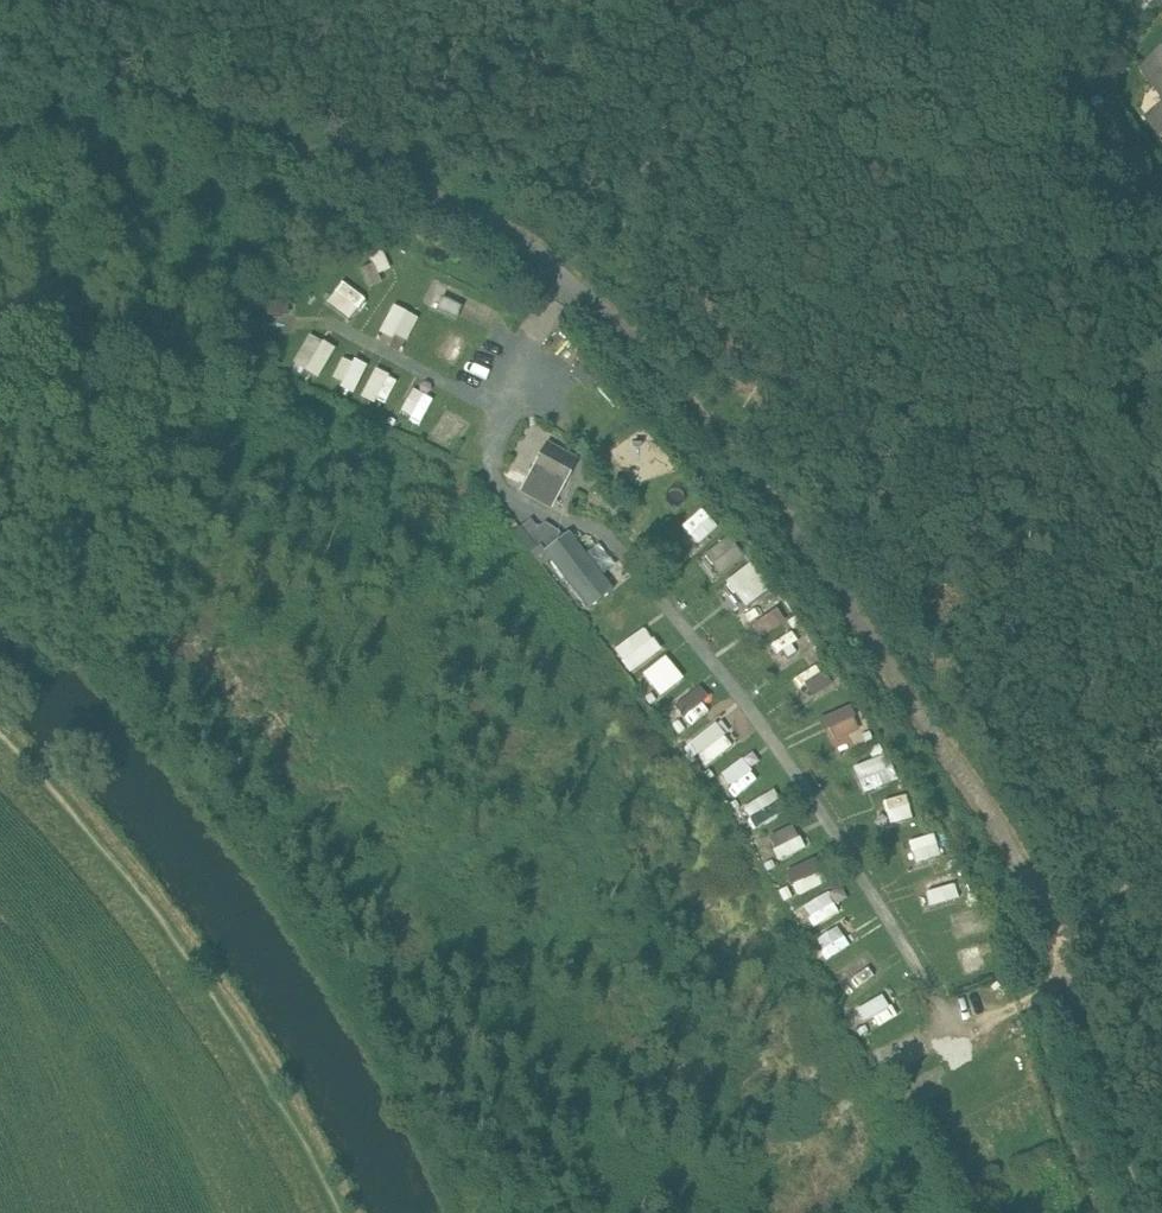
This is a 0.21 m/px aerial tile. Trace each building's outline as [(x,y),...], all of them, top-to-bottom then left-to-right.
[(1145,65),(1161,89),(1161,54),(1145,65)] [(1151,113),(1159,126),(1161,124),(1161,105),(1151,113)] [(328,301),(350,319),(367,299),(345,280),(328,301)] [(387,329),(410,338),(418,319),(395,309),(387,329)] [(322,376),(337,346),(311,333),(296,363),(322,376)] [(343,356),(333,382),(358,390),(367,364),(343,356)] [(363,393),(387,404),(399,379),(375,368),(363,393)] [(423,418),(435,397),(415,386),(403,406),(423,418)] [(575,465),(544,448),(521,490),(552,507),(575,465)] [(538,529),(531,520),(520,528),(536,548),(540,545),(547,540),(538,529)] [(558,531),(546,524),(538,529),(547,540),(540,545),(545,552),(563,538),(558,531)] [(699,555),(715,578),(748,556),(732,533),(699,555)] [(612,591),(569,534),(563,538),(545,552),(589,609),(612,591)] [(753,561),(727,577),(745,605),(771,589),(753,561)] [(760,632),(785,623),(774,594),(749,603),(760,632)] [(645,625),(614,649),(631,672),(662,648),(645,625)] [(792,633),(773,640),(780,658),(799,650),(792,633)] [(642,673),(661,696),(685,676),(666,653),(642,673)] [(806,680),(811,693),(834,683),(829,670),(806,680)] [(690,722),(711,708),(698,688),(677,702),(690,722)] [(831,740),(862,727),(851,702),(821,715),(831,740)] [(716,774),(735,797),(761,776),(742,753),(716,774)] [(773,788),(743,804),(756,828),(786,812),(773,788)] [(811,831),(796,835),(793,826),(765,834),(772,859),(815,847),(811,831)] [(910,840),(918,861),(941,852),(933,831),(910,840)] [(799,893),(826,880),(815,858),(788,870),(799,893)] [(922,879),(932,904),(960,894),(951,868),(922,879)] [(969,971),(988,964),(978,939),(960,947),(969,971)] [(863,1003),(875,1025),(900,1012),(888,990),(863,1003)] [(892,1046),(902,1064),(921,1053),(910,1035),(892,1046)]
